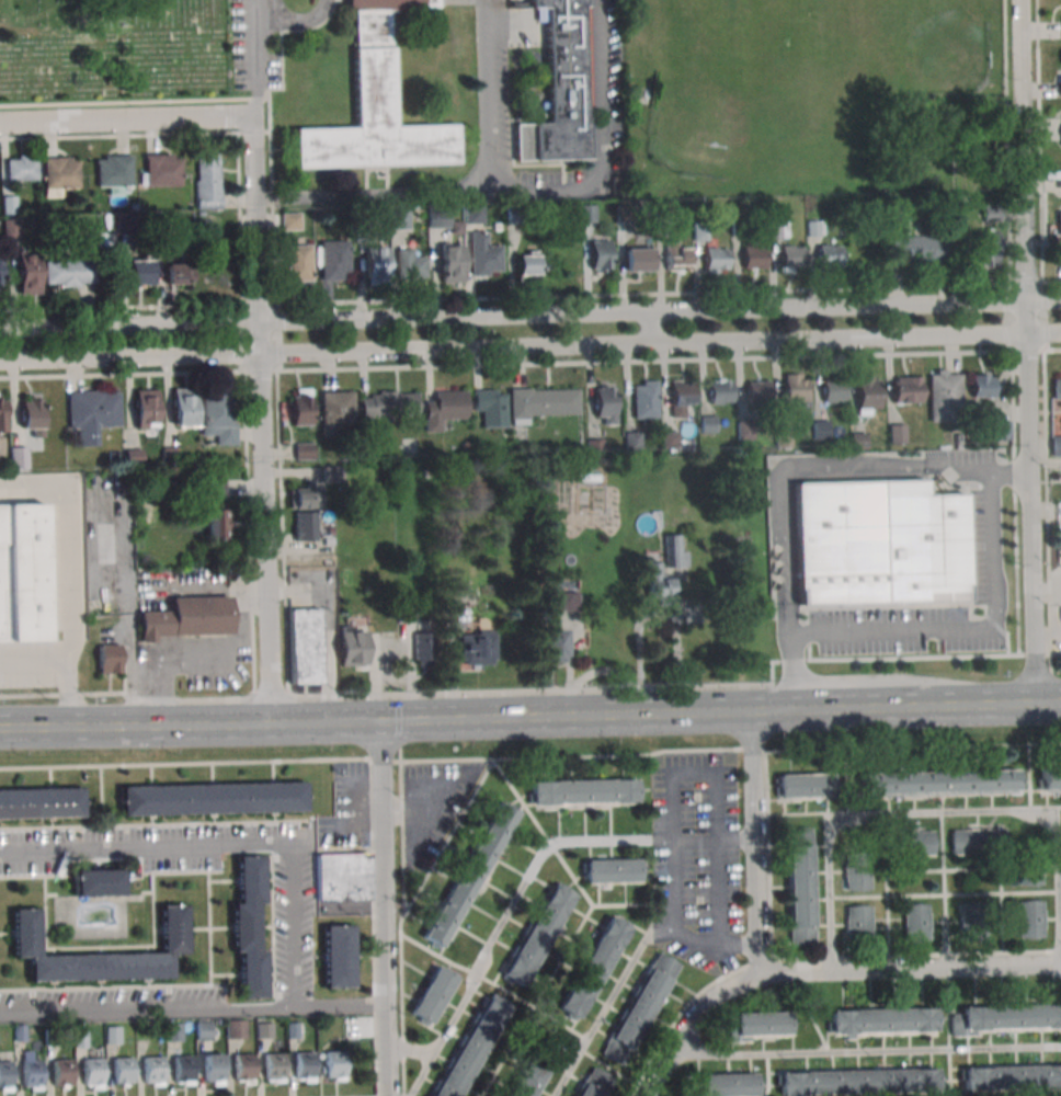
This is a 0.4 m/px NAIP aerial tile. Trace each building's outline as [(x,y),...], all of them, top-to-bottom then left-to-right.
[(294,127),(296,168),(457,162),(456,123),(395,125),(390,9),(438,8),(438,0),(346,0),(346,10),(353,10),(356,125),(294,127)] [(583,0),(530,0),(530,8),(535,8),(536,21),(546,21),(548,122),(514,123),(515,160),(586,159),(583,0)] [(180,184),(180,153),(142,153),(142,184),(180,184)] [(219,153),(195,153),(195,208),(219,208),(219,153)] [(130,155),(95,155),(95,185),(107,185),(107,195),(122,195),(122,186),(130,186),(130,155)] [(5,180),(36,180),(36,156),(5,156),(5,180)] [(78,156),(44,156),(44,196),(64,196),(64,185),(78,185),(78,156)] [(15,196),(15,214),(2,214),(2,196),(15,196)] [(671,217),(671,201),(655,201),(655,217),(671,217)] [(1001,203),(1001,220),(983,220),(982,204),(1001,203)] [(464,204),(464,222),(482,222),(482,204),(464,204)] [(630,221),(630,205),(615,206),(616,221),(630,221)] [(431,227),(448,227),(448,207),(431,207),(431,227)] [(521,207),(521,225),(506,225),(506,207),(521,207)] [(409,230),(409,208),(389,209),(389,230),(409,230)] [(282,212),(282,229),(300,229),(300,212),(282,212)] [(116,232),(116,216),(138,216),(138,232),(116,232)] [(18,219),(2,219),(2,238),(18,238),(18,219)] [(768,219),(768,238),(788,238),(788,219),(768,219)] [(806,236),(822,236),(822,220),(806,220),(806,236)] [(706,222),(707,240),(693,241),(692,222),(706,222)] [(372,224),(372,242),(353,243),(353,224),(372,224)] [(999,229),(977,229),(977,265),(999,265),(999,229)] [(469,231),(469,275),(502,275),(502,244),(488,244),(488,231),(469,231)] [(952,261),(951,236),(885,239),(886,264),(952,261)] [(609,240),(590,240),(590,270),(609,270),(609,240)] [(349,241),(319,241),(319,279),(349,279),(349,241)] [(677,241),(664,241),(664,270),(691,270),(691,248),(677,248),(677,241)] [(311,244),(286,244),(286,282),(311,282),(311,244)] [(463,282),(463,244),(440,244),(440,282),(463,282)] [(780,271),(802,271),(802,244),(780,244),(780,271)] [(818,266),(842,266),(842,244),(818,244),(818,266)] [(874,262),(874,244),(851,244),(851,262),(874,262)] [(764,269),(764,246),(742,246),(742,269),(764,269)] [(387,247),(364,247),(364,281),(387,281),(387,247)] [(728,247),(704,247),(704,272),(728,272),(728,247)] [(397,277),(425,277),(425,256),(414,256),(414,248),(397,248),(397,277)] [(649,249),(650,271),(624,272),(624,249),(649,249)] [(538,274),(538,251),(517,251),(517,274),(538,274)] [(18,294),(38,294),(38,253),(18,253),(18,294)] [(45,285),(93,285),(93,258),(45,258),(45,285)] [(128,284),(151,284),(151,258),(128,258),(128,284)] [(190,283),(190,262),(164,262),(164,283),(190,283)] [(959,370),(929,370),(928,421),(949,421),(949,410),(959,410),(959,370)] [(808,374),(785,374),(785,409),(808,409),(808,374)] [(992,398),(992,374),(971,374),(971,398),(992,398)] [(891,376),(891,402),(921,402),(921,376),(891,376)] [(1052,376),(1052,403),(1060,403),(1060,376),(1052,376)] [(857,413),(879,413),(879,377),(857,377),(857,413)] [(658,379),(632,379),(632,418),(658,418),(658,379)] [(671,416),(683,416),(683,406),(692,406),(692,379),(671,379),(671,416)] [(732,403),(732,379),(708,379),(708,403),(732,403)] [(821,379),(821,401),(845,401),(845,379),(821,379)] [(745,401),(769,401),(769,380),(745,380),(745,401)] [(614,384),(594,384),(594,424),(614,424),(614,384)] [(195,425),(195,387),(173,387),(173,425),(195,425)] [(311,388),(292,388),(292,425),(311,425),(311,388)] [(528,423),(528,413),(579,413),(579,388),(509,388),(509,423),(528,423)] [(67,390),(67,430),(77,430),(78,445),(98,445),(98,427),(119,426),(119,389),(67,390)] [(157,427),(157,389),(135,389),(135,427),(157,427)] [(505,426),(505,389),(472,389),(472,412),(481,412),(481,426),(505,426)] [(466,390),(426,390),(426,430),(444,430),(444,419),(466,419),(466,390)] [(353,391),(321,391),(321,436),(336,436),(336,426),(353,426),(353,391)] [(418,392),(361,392),(361,416),(418,416),(418,392)] [(213,444),(233,445),(235,393),(201,393),(199,434),(213,434),(213,444)] [(42,435),(42,398),(20,398),(20,426),(31,426),(31,435),(42,435)] [(700,431),(716,431),(716,415),(700,415),(700,431)] [(813,421),(813,442),(829,443),(829,421),(813,421)] [(1009,439),(1009,421),(992,421),(992,439),(1009,439)] [(738,437),(752,437),(752,424),(738,424),(738,437)] [(888,443),(905,443),(905,424),(888,424),(888,443)] [(677,430),(661,430),(661,447),(677,447),(677,430)] [(790,430),(790,446),(776,446),(775,431),(790,430)] [(624,449),(640,449),(640,431),(624,431),(624,449)] [(851,449),(866,449),(866,432),(851,432),(851,449)] [(1050,435),(1050,456),(1060,456),(1060,435),(1050,435)] [(602,439),(603,458),(586,458),(585,441),(602,439)] [(312,443),(312,459),(295,459),(294,443),(312,443)] [(10,446),(10,468),(26,468),(26,446),(10,446)] [(161,448),(161,463),(176,461),(176,447),(161,448)] [(341,467),(322,467),(322,481),(341,481),(341,467)] [(795,483),(926,478),(926,495),(966,494),(967,600),(799,604),(795,483)] [(225,479),(206,479),(206,495),(225,495),(225,479)] [(317,493),(315,493),(315,484),(305,484),(305,490),(288,490),(288,509),(317,509),(317,493)] [(47,641),(0,642),(0,504),(44,503),(47,641)] [(206,509),(206,538),(229,538),(229,509),(206,509)] [(316,511),(294,511),(294,539),(316,539),(316,511)] [(663,536),(664,568),(687,567),(687,551),(680,552),(680,535),(663,536)] [(749,544),(750,559),(733,560),(732,545),(749,544)] [(644,563),(648,600),(657,600),(657,606),(672,605),(671,579),(665,579),(665,574),(660,574),(660,562),(644,563)] [(578,592),(540,593),(540,610),(579,610),(578,592)] [(230,595),(230,632),(155,633),(155,642),(140,642),(139,609),(171,609),(170,596),(230,595)] [(318,607),(321,683),(293,684),(289,608),(318,607)] [(339,627),(340,665),(366,664),(365,631),(353,631),(353,626),(339,627)] [(492,630),(493,664),(459,664),(458,635),(476,633),(476,630),(492,630)] [(563,630),(564,663),(540,664),(539,631),(563,630)] [(435,632),(436,666),(415,666),(414,633),(435,632)] [(121,643),(121,673),(99,673),(98,643),(121,643)] [(1060,791),(1060,768),(1038,768),(1038,791),(1060,791)] [(1018,793),(1018,769),(862,771),(863,795),(1018,793)] [(777,799),(828,799),(828,774),(777,774),(777,799)] [(530,780),(530,805),(640,804),(639,779),(530,780)] [(120,785),(120,815),(305,813),(305,782),(120,785)] [(83,819),(82,788),(0,789),(0,820),(83,819)] [(499,802),(517,813),(438,948),(421,937),(499,802)] [(813,828),(788,828),(788,946),(813,946),(813,828)] [(1006,829),(950,829),(950,854),(1006,854),(1006,829)] [(934,830),(896,830),(896,855),(934,855),(934,830)] [(368,854),(370,900),(317,901),(317,855),(368,854)] [(264,905),(263,855),(238,856),(238,903),(233,903),(233,952),(240,952),(241,999),(266,998),(265,948),(258,948),(258,905),(264,905)] [(640,883),(640,859),(584,859),(584,883),(640,883)] [(870,890),(869,859),(843,859),(844,890),(870,890)] [(1041,885),(1041,865),(1016,865),(1016,885),(1041,885)] [(123,869),(74,869),(74,896),(123,896),(123,869)] [(551,884),(573,897),(522,986),(500,974),(551,884)] [(1017,939),(1043,939),(1043,900),(1017,900),(1017,939)] [(959,902),(958,939),(983,939),(984,903),(959,902)] [(931,904),(903,904),(903,940),(931,940),(931,904)] [(29,981),(172,979),(172,954),(187,954),(186,905),(161,905),(162,953),(39,955),(39,908),(12,909),(13,958),(29,958),(29,981)] [(845,905),(845,938),(872,938),(872,905),(845,905)] [(608,916),(629,928),(578,1018),(557,1006),(608,916)] [(323,988),(353,988),(353,925),(323,925),(323,988)] [(658,954),(678,966),(620,1065),(600,1053),(658,954)] [(409,1015),(431,1026),(458,975),(436,964),(409,1015)] [(509,1007),(458,1095),(431,1095),(489,996),(509,1007)] [(962,1008),(1060,1006),(1060,1028),(962,1031),(962,1008)] [(829,1013),(933,1009),(934,1031),(829,1035),(829,1013)] [(733,1015),(787,1014),(787,1036),(734,1038),(733,1015)] [(246,1019),(226,1019),(226,1038),(246,1038),(246,1019)] [(212,1041),(212,1020),(196,1020),(196,1041),(212,1041)] [(272,1038),(272,1023),(257,1023),(257,1038),(272,1038)] [(120,1027),(106,1027),(106,1044),(120,1044),(120,1027)] [(552,1059),(530,1048),(508,1095),(535,1095),(552,1059)] [(324,1052),(343,1051),(343,1077),(324,1077),(324,1052)] [(264,1053),(283,1053),(284,1080),(264,1080),(264,1053)] [(294,1053),(312,1053),(313,1078),(295,1080),(294,1053)] [(233,1054),(252,1054),(253,1081),(235,1081),(233,1054)] [(173,1055),(192,1055),(193,1081),(174,1082),(173,1055)] [(203,1055),(221,1055),(223,1081),(204,1082),(203,1055)] [(142,1058),(161,1057),(162,1083),(144,1083),(142,1058)] [(112,1058),(130,1058),(132,1084),(113,1084),(112,1058)] [(82,1060),(101,1059),(102,1085),(82,1085),(82,1060)] [(52,1060),(70,1060),(71,1086),(53,1086),(52,1060)] [(11,1087),(0,1088),(0,1062),(11,1061),(11,1087)] [(22,1062),(41,1061),(41,1087),(22,1087),(22,1062)] [(962,1070),(1060,1067),(1060,1090),(962,1092),(962,1070)] [(613,1081),(604,1095),(575,1095),(592,1068),(613,1081)] [(780,1074),(936,1071),(936,1093),(780,1095),(780,1074)] [(754,1075),(754,1095),(701,1095),(700,1076),(754,1075)]
